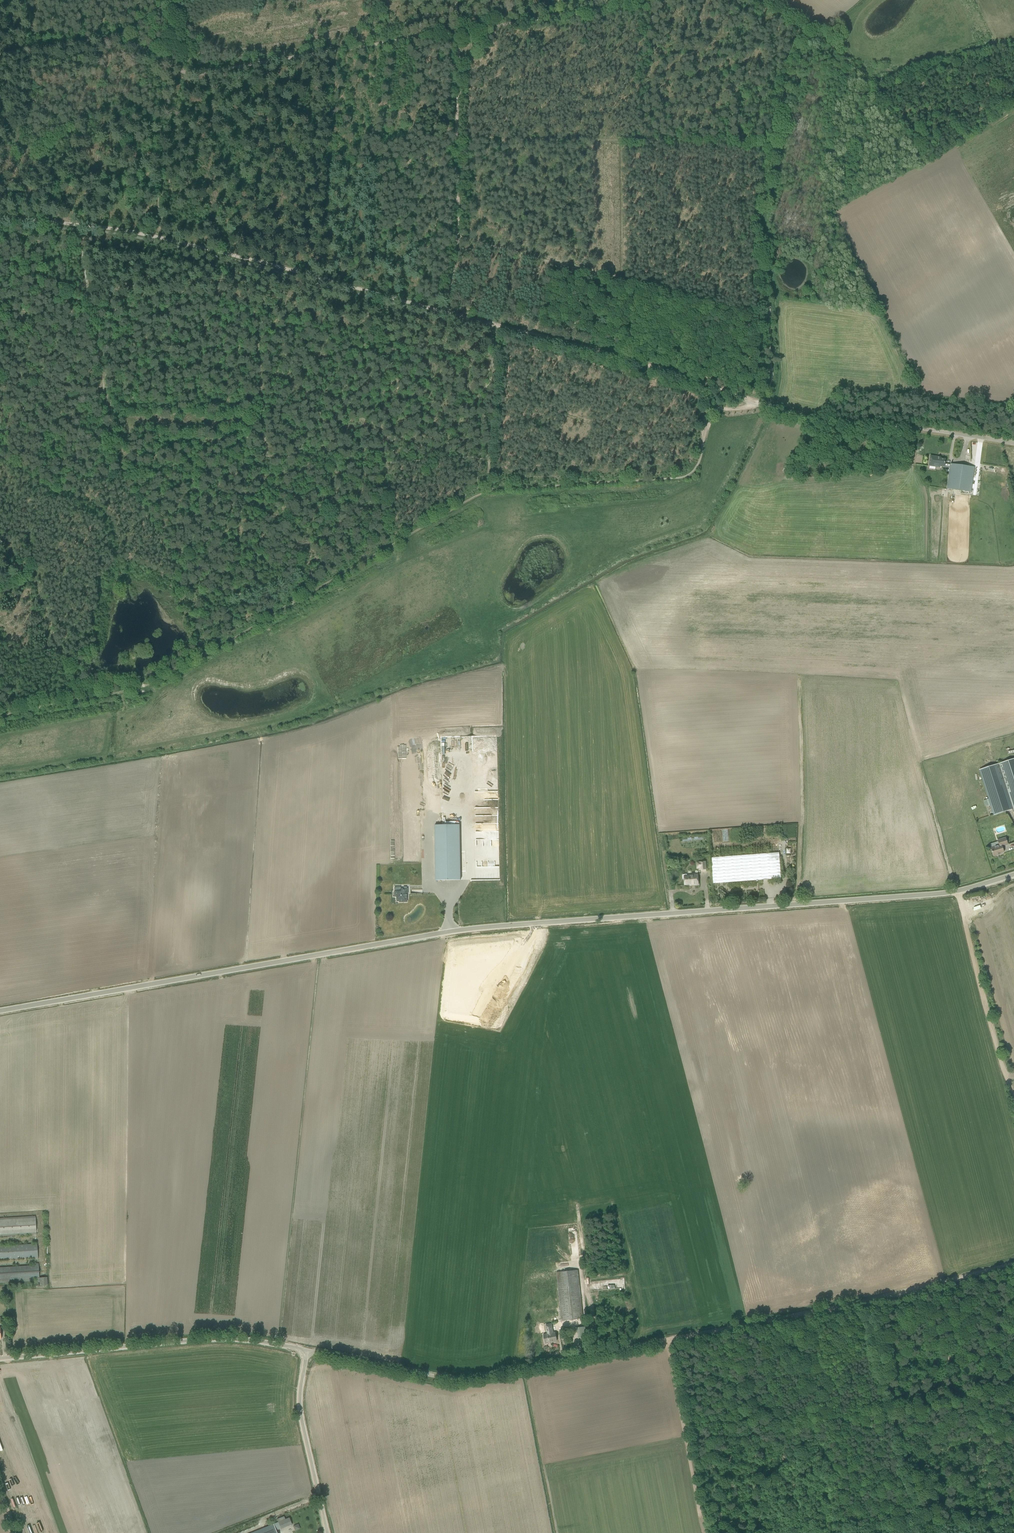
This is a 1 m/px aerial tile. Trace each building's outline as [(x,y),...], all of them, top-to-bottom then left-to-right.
[(911,391),(916,386),(912,381),(906,385),(911,391)] [(922,463),(923,456),(915,455),(913,462),(922,463)] [(940,458),(937,457),(930,456),(929,466),(939,467),(940,466),(944,467),(944,468),(950,469),(947,489),(970,492),(974,467),(950,464),(950,465),(945,464),(945,460),(940,459),(940,458)] [(1013,809),(1013,759),(980,770),(989,799),(991,805),(994,815),(1013,809)] [(435,881),(460,880),(459,825),(434,825),(435,881)] [(1002,847),(1008,845),(1005,838),(997,840),(999,845),(991,848),(993,857),(998,855),(997,854),(1004,852),(1002,847)] [(713,884),(781,879),(779,853),(711,858),(713,884)] [(706,870),(706,865),(705,861),(696,862),(697,869),(699,869),(699,870),(706,870)] [(694,885),(698,885),(698,874),(687,875),(686,874),(683,875),(682,876),(682,879),(683,880),(684,880),(685,885),(694,884),(694,885)] [(407,889),(406,889),(406,887),(403,887),(403,889),(400,889),(400,892),(394,892),(394,897),(396,897),(396,900),(399,900),(399,902),(407,902),(406,894),(407,894),(407,889)] [(36,1234),(35,1216),(0,1219),(0,1236),(36,1234)] [(35,1257),(38,1257),(37,1244),(0,1247),(0,1259),(35,1257)] [(34,1281),(34,1278),(36,1278),(39,1278),(38,1266),(36,1266),(0,1268),(0,1283),(34,1281)] [(561,1321),(583,1318),(578,1270),(557,1272),(561,1319),(561,1320),(561,1321)] [(555,1332),(553,1333),(551,1324),(546,1325),(547,1334),(543,1335),(545,1343),(557,1341),(555,1332)] [(578,1337),(586,1336),(585,1327),(577,1327),(578,1337)] [(281,1529),(292,1524),(289,1518),(278,1522),(281,1529)] [(273,1524),(251,1532),(277,1532),(273,1524)]
